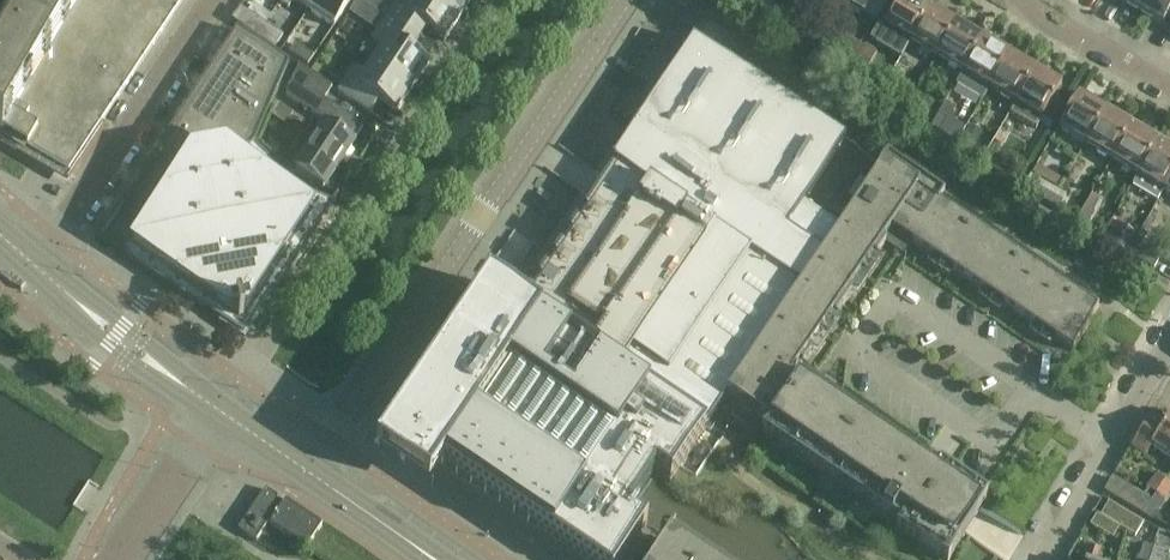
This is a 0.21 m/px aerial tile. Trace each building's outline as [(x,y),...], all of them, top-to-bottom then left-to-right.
[(0,51),(0,135),(2,136),(5,131),(30,145),(27,150),(69,174),(184,0),(29,0),(0,51)] [(318,0),(282,0),(279,4),(288,9),(293,2),(309,12),(318,0)] [(351,0),(318,0),(309,12),(333,28),(351,0)] [(358,1),(377,13),(384,2),(382,0),(358,0),(358,1)] [(436,0),(413,0),(410,4),(405,0),(398,0),(386,18),(419,41),(427,30),(444,41),(460,16),(436,0)] [(460,16),(471,0),(436,0),(460,16)] [(746,13),(752,2),(754,0),(724,0),(746,13)] [(862,16),(872,0),(836,0),(862,16)] [(930,11),(910,0),(899,0),(883,28),(910,44),(930,11)] [(1141,13),(1148,0),(1120,0),(1141,13)] [(1141,13),(1163,25),(1169,13),(1169,0),(1148,0),(1141,13)] [(752,2),(746,13),(775,30),(782,19),(781,19),(766,10),(752,2)] [(253,5),(248,14),(256,19),(262,11),(253,5)] [(354,8),(344,22),(356,30),(365,16),(354,8)] [(258,38),(266,26),(256,19),(248,14),(240,9),(232,21),(258,38)] [(937,59),(956,27),(930,11),(910,44),(937,59)] [(419,41),(386,18),(370,41),(381,48),(372,61),(412,88),(428,65),(411,53),(419,41)] [(782,19),(775,30),(791,40),(797,29),(796,27),(782,19)] [(274,49),(277,45),(283,37),(266,26),(258,38),(274,49)] [(956,27),(937,59),(962,74),(962,75),(982,42),(956,27)] [(286,67),(236,32),(163,142),(157,150),(181,173),(134,245),(132,243),(131,244),(125,254),(123,256),(127,259),(127,260),(204,311),(232,329),(232,330),(244,338),(252,326),(251,325),(270,298),(322,221),(321,220),(331,205),(332,205),(338,196),(337,195),(331,203),(301,190),(255,147),(261,131),(286,67)] [(847,39),(829,67),(843,75),(860,46),(847,39)] [(989,90),(1008,57),(982,42),(962,75),(962,74),(955,87),(981,102),(988,90),(989,90)] [(452,337),(375,452),(428,488),(443,465),(537,529),(536,530),(582,559),(624,559),(646,526),(628,515),(655,474),(669,484),(705,431),(726,398),(875,165),(692,43),(633,131),(635,132),(519,306),(487,285),(452,337)] [(295,45),(289,54),(308,66),(314,58),(295,45)] [(867,72),(877,54),(861,45),(851,63),(867,72)] [(1015,105),(1034,72),(1008,57),(989,90),(1015,105)] [(412,88),(372,61),(362,75),(352,68),(337,91),(371,114),(379,102),(396,113),(412,88)] [(331,90),(296,67),(284,97),(327,123),(324,127),(295,173),(322,191),(352,147),(351,146),(363,128),(323,101),(331,90)] [(1034,72),(1015,105),(1042,121),(1042,120),(1054,100),(1061,88),(1034,72)] [(890,78),(882,90),(892,96),(900,84),(890,78)] [(643,96),(630,87),(614,111),(626,120),(643,96)] [(925,121),(935,104),(917,93),(907,111),(925,121)] [(1077,98),(1058,131),(1086,147),(1105,114),(1077,98)] [(1054,100),(1042,120),(1053,126),(1065,106),(1054,100)] [(1112,162),(1131,129),(1105,114),(1086,147),(1112,162)] [(938,116),(931,128),(939,133),(946,121),(938,116)] [(973,151),(983,134),(969,126),(960,144),(973,151)] [(1131,129),(1112,162),(1137,177),(1138,177),(1157,145),(1131,129)] [(1169,183),(1169,152),(1157,145),(1138,177),(1137,177),(1131,187),(1157,202),(1163,192),(1164,192),(1169,183)] [(1034,269),(1011,253),(979,231),(960,219),(944,208),(939,204),(943,198),(944,197),(930,187),(929,187),(927,190),(899,171),(901,168),(887,158),(880,168),(871,181),(726,398),(740,407),(741,404),(769,423),(764,430),(765,431),(768,426),(769,427),(797,384),(790,380),(796,370),(799,367),(802,369),(811,354),(809,352),(832,317),(835,319),(852,294),(849,292),(872,258),(875,260),(885,245),(882,243),(891,230),(912,244),(912,245),(916,248),(932,258),(934,256),(954,269),(952,272),(983,293),(985,290),(1005,304),(1003,306),(1034,327),(1036,324),(1056,338),(1054,341),(1072,353),(1097,312),(1098,311),(1082,300),(1080,299),(1080,300),(1057,284),(1034,269)] [(1031,175),(1023,189),(1051,205),(1059,192),(1055,190),(1031,175)] [(1059,192),(1051,205),(1059,210),(1067,197),(1059,192)] [(1091,196),(1077,221),(1087,228),(1102,202),(1091,196)] [(1102,238),(1101,238),(1128,254),(1138,237),(1111,221),(1102,238)] [(1136,244),(1129,256),(1153,270),(1160,258),(1136,244)] [(938,467),(936,470),(932,476),(797,385),(797,384),(769,427),(768,426),(765,431),(764,430),(761,435),(779,447),(780,445),(783,441),(809,459),(806,463),(805,464),(839,487),(840,486),(840,485),(843,481),(869,499),(866,503),(865,505),(889,521),(890,521),(898,527),(895,531),(938,559),(950,559),(963,538),(964,537),(980,509),(981,508),(983,505),(986,499),(985,498),(984,498),(938,467)] [(1163,429),(1151,420),(1130,449),(1145,459),(1151,450),(1169,463),(1169,419),(1163,429)] [(1104,493),(1115,500),(1142,516),(1146,510),(1151,501),(1124,485),(1112,478),(1104,493)] [(265,490),(254,507),(238,531),(256,542),(269,523),(271,524),(270,525),(307,549),(322,527),(285,502),(283,505),(277,501),(278,499),(265,490)] [(1143,516),(1143,517),(1152,522),(1153,521),(1164,503),(1154,497),(1143,516)] [(1108,503),(1099,518),(1119,529),(1125,533),(1134,518),(1113,507),(1108,503)] [(1134,518),(1125,533),(1135,538),(1144,523),(1137,520),(1134,518)] [(672,544),(672,543),(671,542),(669,544),(667,547),(666,548),(658,559),(696,559),(672,544)] [(1138,559),(1150,559),(1153,549),(1153,548),(1142,545),(1138,559)] [(1100,552),(1089,548),(1086,559),(1097,559),(1100,552)] [(1150,559),(1162,559),(1164,552),(1153,549),(1150,559)]
